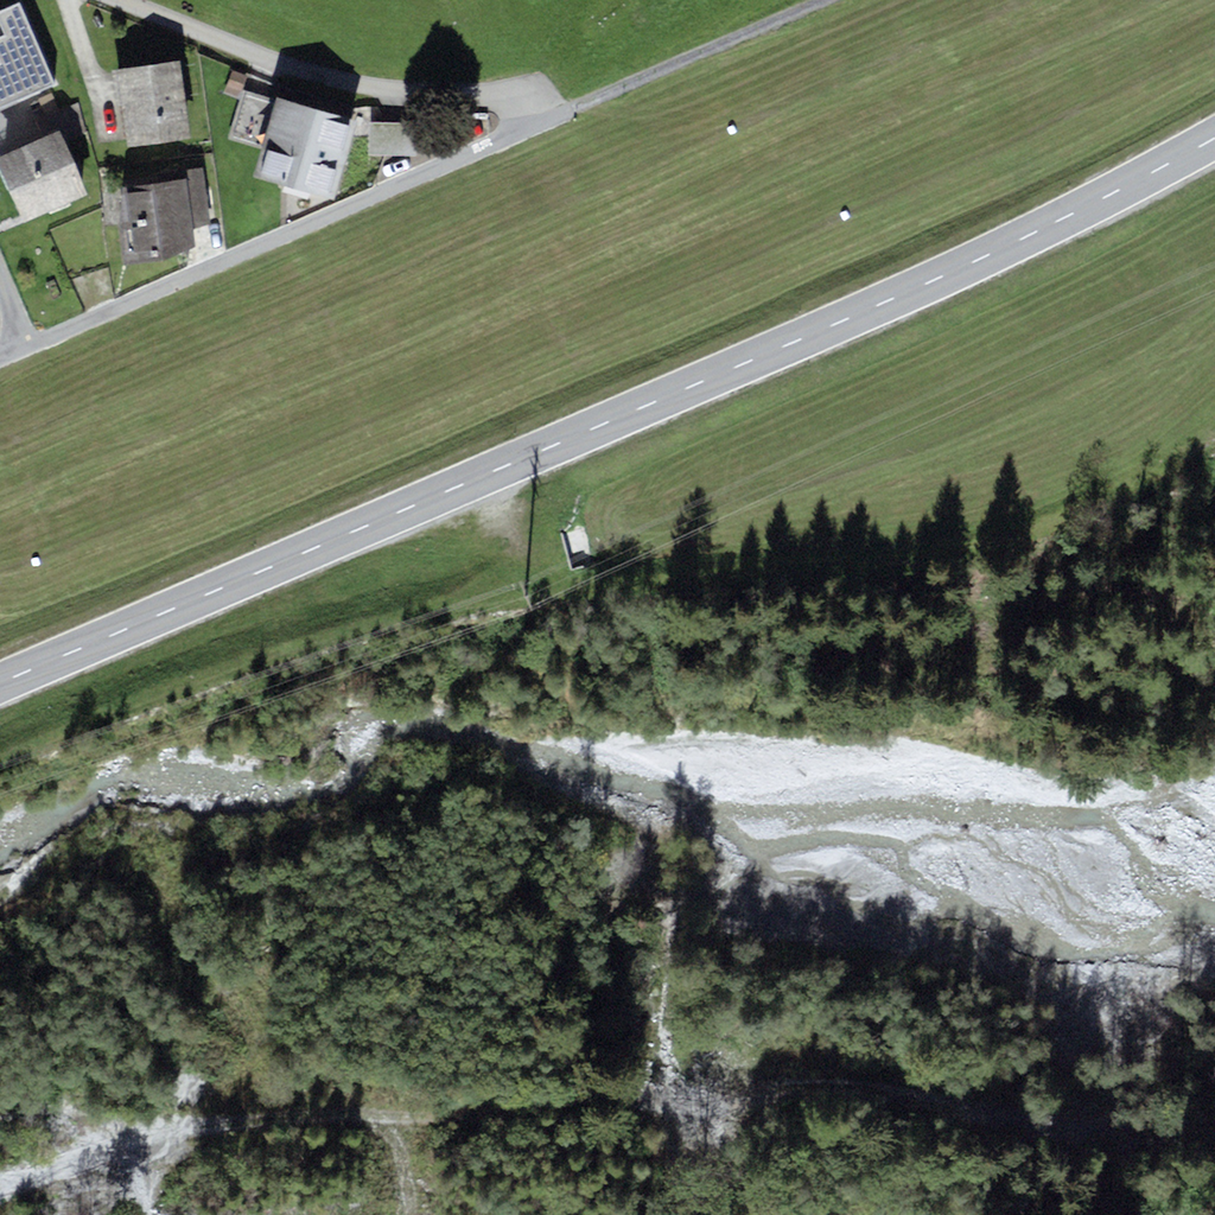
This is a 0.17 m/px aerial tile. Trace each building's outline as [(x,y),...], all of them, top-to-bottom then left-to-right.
[(57,87),(20,2),(0,10),(0,111),(57,87)] [(191,140),(178,60),(111,71),(116,106),(122,105),(129,150),(191,140)] [(239,97),(247,76),(232,70),(224,91),(239,97)] [(352,118),(276,96),(275,100),(242,91),(228,138),(261,148),(253,177),(334,201),(342,171),(351,142),(345,140),(352,118)] [(63,142),(86,132),(77,103),(35,122),(41,138),(58,130),(63,142)] [(365,155),(416,156),(418,124),(366,122),(365,155)] [(58,130),(41,138),(0,156),(0,169),(25,224),(88,196),(63,142),(58,130)] [(154,173),(155,183),(124,187),(134,265),(162,262),(195,248),(192,228),(209,226),(202,167),(154,173)]
